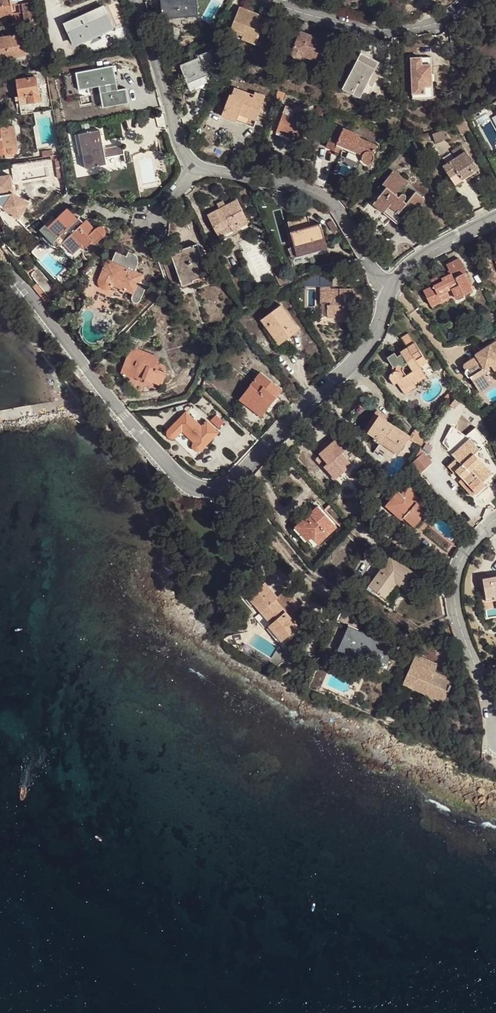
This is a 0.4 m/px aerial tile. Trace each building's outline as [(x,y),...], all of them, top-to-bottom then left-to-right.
[(3,17),(3,16),(12,15),(10,0),(0,0),(0,17),(3,17)] [(162,19),(173,18),(198,16),(196,0),(160,0),(162,19)] [(100,8),(109,30),(113,28),(103,6),(100,8)] [(257,24),(260,16),(239,7),(230,28),(246,34),(245,37),(256,42),(261,31),(255,29),(257,24)] [(97,36),(109,30),(100,8),(64,24),(73,42),(95,32),(97,36)] [(23,13),(12,15),(14,25),(36,21),(34,14),(24,16),(23,13)] [(246,34),(230,28),(228,34),(255,44),(256,42),(245,37),(246,34)] [(320,62),(328,42),(300,31),(291,52),(292,55),(293,57),(295,58),(297,58),(299,58),(300,58),(301,57),(302,55),(320,62)] [(97,36),(95,32),(73,42),(74,46),(97,36)] [(1,57),(26,54),(23,34),(0,37),(0,51),(1,57)] [(0,51),(0,63),(26,59),(26,54),(1,57),(0,51)] [(201,58),(180,67),(188,85),(208,76),(205,68),(215,64),(209,51),(200,55),(201,58)] [(361,53),(342,88),(366,101),(373,88),(368,85),(375,70),(379,72),(383,64),(361,53)] [(318,67),(320,62),(302,55),(301,57),(300,58),(299,58),(297,58),(318,67)] [(432,89),(431,57),(411,58),(412,93),(425,92),(425,90),(432,89)] [(112,64),(76,71),(79,89),(98,86),(102,107),(128,102),(125,87),(117,88),(112,64)] [(67,89),(76,89),(76,73),(67,73),(67,89)] [(212,85),(208,76),(188,85),(191,93),(212,85)] [(19,103),(19,105),(40,102),(37,77),(16,80),(18,96),(15,97),(16,103),(19,103)] [(229,95),(221,116),(235,121),(236,121),(238,114),(256,120),(265,97),(254,93),(253,96),(234,88),(231,95),(229,95)] [(283,92),(277,89),(275,97),(281,99),(283,92)] [(425,92),(412,93),(413,98),(433,97),(432,89),(425,90),(425,92)] [(290,137),(291,134),(302,138),(308,123),(292,116),(295,110),(283,105),(273,131),(290,137)] [(253,128),(256,120),(238,114),(236,121),(253,128)] [(469,131),(463,120),(456,123),(462,134),(469,131)] [(495,142),(495,128),(494,123),(485,126),(491,143),(495,142)] [(374,159),(373,156),(373,154),(376,146),(359,138),(360,136),(336,125),(326,147),(337,153),(340,146),(361,155),(361,157),(361,160),(363,163),(366,164),(370,164),(372,162),(374,159)] [(17,147),(14,126),(0,128),(0,148),(4,148),(5,154),(9,153),(12,154),(14,154),(15,153),(17,151),(18,149),(17,147)] [(100,130),(79,134),(85,168),(106,165),(105,158),(124,154),(122,145),(103,149),(100,130)] [(432,134),(435,143),(448,138),(445,130),(432,134)] [(451,151),(456,158),(466,151),(461,144),(451,151)] [(442,166),(455,185),(478,170),(466,151),(456,158),(442,166)] [(64,177),(60,155),(53,156),(51,156),(51,160),(54,159),(58,178),(64,177)] [(397,224),(404,215),(400,211),(403,207),(407,211),(412,214),(425,199),(415,191),(406,203),(404,201),(406,198),(406,195),(405,194),(404,193),(402,193),(401,194),(398,197),(397,196),(408,183),(393,170),(382,184),(386,187),(365,213),(375,222),(377,220),(384,226),(390,218),(397,224)] [(0,177),(0,212),(1,212),(16,222),(28,203),(13,193),(10,175),(0,177)] [(247,220),(236,200),(225,206),(219,209),(207,216),(216,233),(230,226),(233,232),(241,228),(239,225),(247,220)] [(216,205),(219,209),(225,206),(222,201),(216,205)] [(67,209),(48,228),(45,230),(74,260),(93,242),(95,244),(104,236),(105,234),(106,231),(105,229),(103,228),(102,227),(100,227),(97,228),(95,229),(86,220),(82,224),(67,209)] [(308,216),(288,221),(297,256),(312,252),(311,247),(325,243),(320,224),(311,227),(308,216)] [(233,232),(230,226),(216,233),(221,242),(250,227),(247,220),(239,225),(241,228),(233,232)] [(326,248),(325,243),(311,247),(312,252),(326,248)] [(196,244),(174,252),(185,285),(192,282),(192,280),(207,275),(196,244)] [(108,259),(98,281),(98,283),(100,287),(102,289),(104,289),(109,289),(111,288),(113,286),(133,294),(131,297),(131,300),(134,302),(135,303),(138,302),(141,299),(147,285),(140,281),(143,275),(135,271),(139,262),(138,262),(138,259),(137,256),(135,254),(129,251),(127,256),(115,251),(112,260),(108,259)] [(433,285),(423,290),(430,305),(441,299),(439,295),(452,288),(454,293),(457,298),(472,290),(468,282),(463,273),(466,272),(459,258),(446,264),(449,270),(450,273),(442,277),(440,274),(430,279),(433,285)] [(47,305),(64,289),(48,272),(33,287),(47,305)] [(321,302),(329,302),(329,305),(327,305),(327,317),(344,317),(344,315),(357,315),(357,305),(354,305),(354,300),(353,289),(331,289),(331,286),(321,286),(321,302)] [(439,295),(441,299),(454,293),(452,288),(439,295)] [(283,341),(299,328),(281,305),(261,320),(271,333),(274,330),(283,341)] [(283,341),(274,330),(271,333),(280,344),(283,341)] [(408,346),(415,342),(409,332),(402,337),(408,346)] [(463,365),(466,371),(465,372),(465,373),(467,376),(469,377),(470,377),(479,390),(490,382),(486,376),(495,370),(495,341),(480,352),(484,358),(479,361),(476,356),(463,365)] [(396,371),(390,374),(389,378),(394,385),(397,383),(402,391),(415,384),(413,381),(425,374),(420,366),(413,354),(420,350),(415,342),(408,346),(400,351),(401,353),(396,356),(394,352),(387,357),(392,366),(396,367),(396,371)] [(159,358),(130,348),(121,372),(122,376),(124,380),(128,384),(131,388),(134,389),(138,391),(142,392),(147,392),(151,392),(155,390),(161,387),(166,373),(158,370),(155,369),(156,365),(159,358)] [(413,354),(420,366),(427,362),(420,350),(413,354)] [(476,356),(479,361),(484,358),(480,352),(475,355),(476,356)] [(427,375),(434,371),(429,362),(422,366),(427,375)] [(243,394),(252,401),(250,402),(264,413),(282,391),(259,374),(243,394)] [(425,374),(413,381),(415,384),(427,377),(425,374)] [(415,384),(402,391),(404,394),(416,386),(415,384)] [(450,390),(444,398),(450,403),(456,394),(450,390)] [(243,394),(238,401),(261,418),(264,413),(250,402),(252,401),(243,394)] [(197,452),(199,452),(201,451),(218,433),(206,422),(201,427),(186,412),(168,431),(167,432),(167,435),(168,437),(169,438),(170,439),(173,439),(175,438),(182,431),(194,443),(193,444),(192,446),(192,448),(193,450),(194,451),(197,452)] [(409,436),(379,415),(367,432),(382,442),(386,435),(398,443),(400,439),(406,443),(409,438),(421,447),(426,438),(415,426),(409,436)] [(469,438),(451,426),(443,443),(457,458),(448,465),(454,472),(455,471),(457,469),(464,476),(462,477),(469,484),(476,492),(485,484),(483,481),(492,473),(480,460),(478,462),(472,455),(474,454),(479,449),(469,438)] [(321,445),(324,449),(336,438),(333,434),(321,445)] [(386,435),(382,442),(399,453),(406,443),(400,439),(398,443),(386,435)] [(336,438),(324,449),(332,458),(324,465),(336,478),(352,464),(341,452),(346,448),(336,438)] [(332,458),(324,449),(316,456),(324,465),(332,458)] [(421,473),(434,460),(424,450),(410,463),(421,473)] [(472,455),(478,462),(480,460),(474,454),(472,455)] [(455,471),(462,477),(464,476),(457,469),(455,471)] [(469,484),(464,488),(479,504),(493,491),(489,488),(480,496),(476,492),(469,484)] [(402,494),(398,491),(386,506),(401,519),(403,517),(414,526),(426,511),(421,506),(417,503),(419,500),(414,496),(418,491),(411,485),(407,489),(406,489),(402,494)] [(347,517),(332,502),(324,510),(339,525),(347,517)] [(337,527),(317,506),(294,527),(307,541),(312,537),(319,544),(337,527)] [(314,548),(319,544),(312,537),(307,541),(314,548)] [(391,556),(369,587),(392,603),(402,588),(408,592),(419,576),(391,556)] [(483,578),(485,594),(494,593),(494,596),(495,596),(495,576),(483,578)] [(264,582),(250,594),(263,609),(261,611),(271,623),(284,639),(301,625),(295,618),(293,620),(289,616),(275,599),(277,597),(264,582)] [(485,594),(486,602),(495,600),(495,596),(494,596),(494,593),(485,594)] [(248,596),(261,611),(263,609),(250,594),(248,596)] [(284,639),(271,623),(269,625),(282,641),(284,639)] [(355,660),(383,673),(394,646),(348,626),(338,649),(356,657),(355,660)] [(434,664),(416,656),(403,683),(413,688),(415,684),(445,698),(453,682),(434,674),(430,672),(434,664)] [(445,698),(415,684),(413,688),(444,702),(445,698)]
